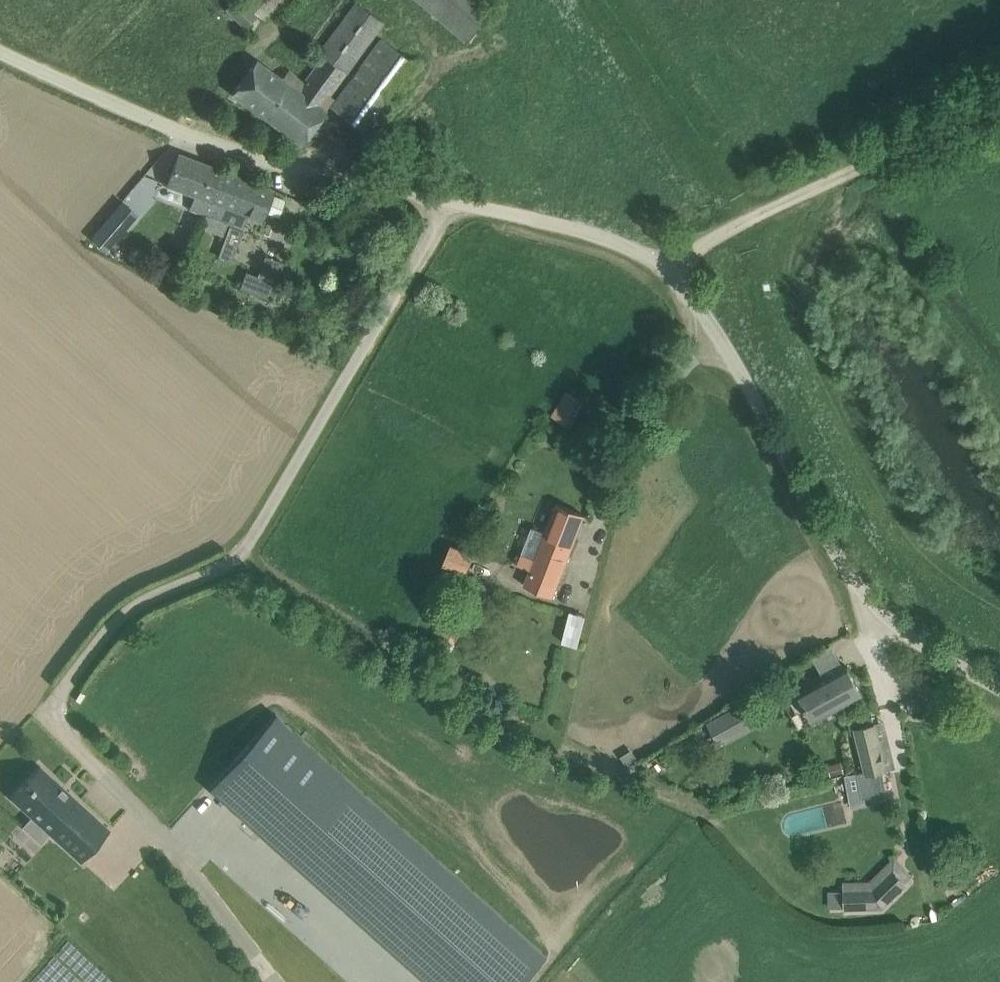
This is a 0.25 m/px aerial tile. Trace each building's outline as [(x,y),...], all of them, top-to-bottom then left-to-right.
[(243,28),(251,19),(231,0),(223,9),(243,28)] [(326,110),(334,98),(330,95),(384,22),(382,21),(354,0),(319,51),(322,55),(299,90),(257,60),(233,93),(302,143),(326,110)] [(465,40),(493,7),(485,0),(417,0),(465,40)] [(332,107),(367,133),(417,64),(382,39),(332,107)] [(207,214),(210,215),(227,171),(180,153),(168,183),(198,195),(192,209),(207,214)] [(227,171),(210,215),(239,227),(245,213),(263,220),(275,189),(227,171)] [(123,201),(92,238),(107,251),(138,214),(123,201)] [(207,214),(192,209),(187,222),(202,227),(207,214)] [(247,271),(241,288),(270,299),(284,262),(265,255),(258,275),(247,271)] [(552,415),(570,426),(584,403),(566,392),(552,415)] [(526,584),(553,595),(584,515),(557,504),(546,532),(533,527),(518,564),(531,569),(526,584)] [(443,562),(466,570),(474,551),(450,542),(443,562)] [(456,594),(478,606),(488,588),(466,576),(456,594)] [(562,640),(578,644),(587,613),(570,609),(562,640)] [(835,646),(814,654),(822,676),(844,668),(835,646)] [(798,693),(813,721),(863,694),(848,666),(798,693)] [(918,696),(906,700),(910,712),(922,708),(918,696)] [(762,723),(750,700),(708,722),(720,745),(762,723)] [(208,790),(422,981),(522,981),(544,957),(274,715),(208,790)] [(873,716),(849,722),(852,734),(857,732),(864,764),(859,765),(865,795),(885,791),(881,770),(886,768),(873,716)] [(842,761),(831,764),(833,775),(844,773),(842,761)] [(40,765),(11,797),(81,861),(110,830),(40,765)] [(883,908),(908,884),(893,869),(873,888),(845,890),(845,909),(883,908)]
